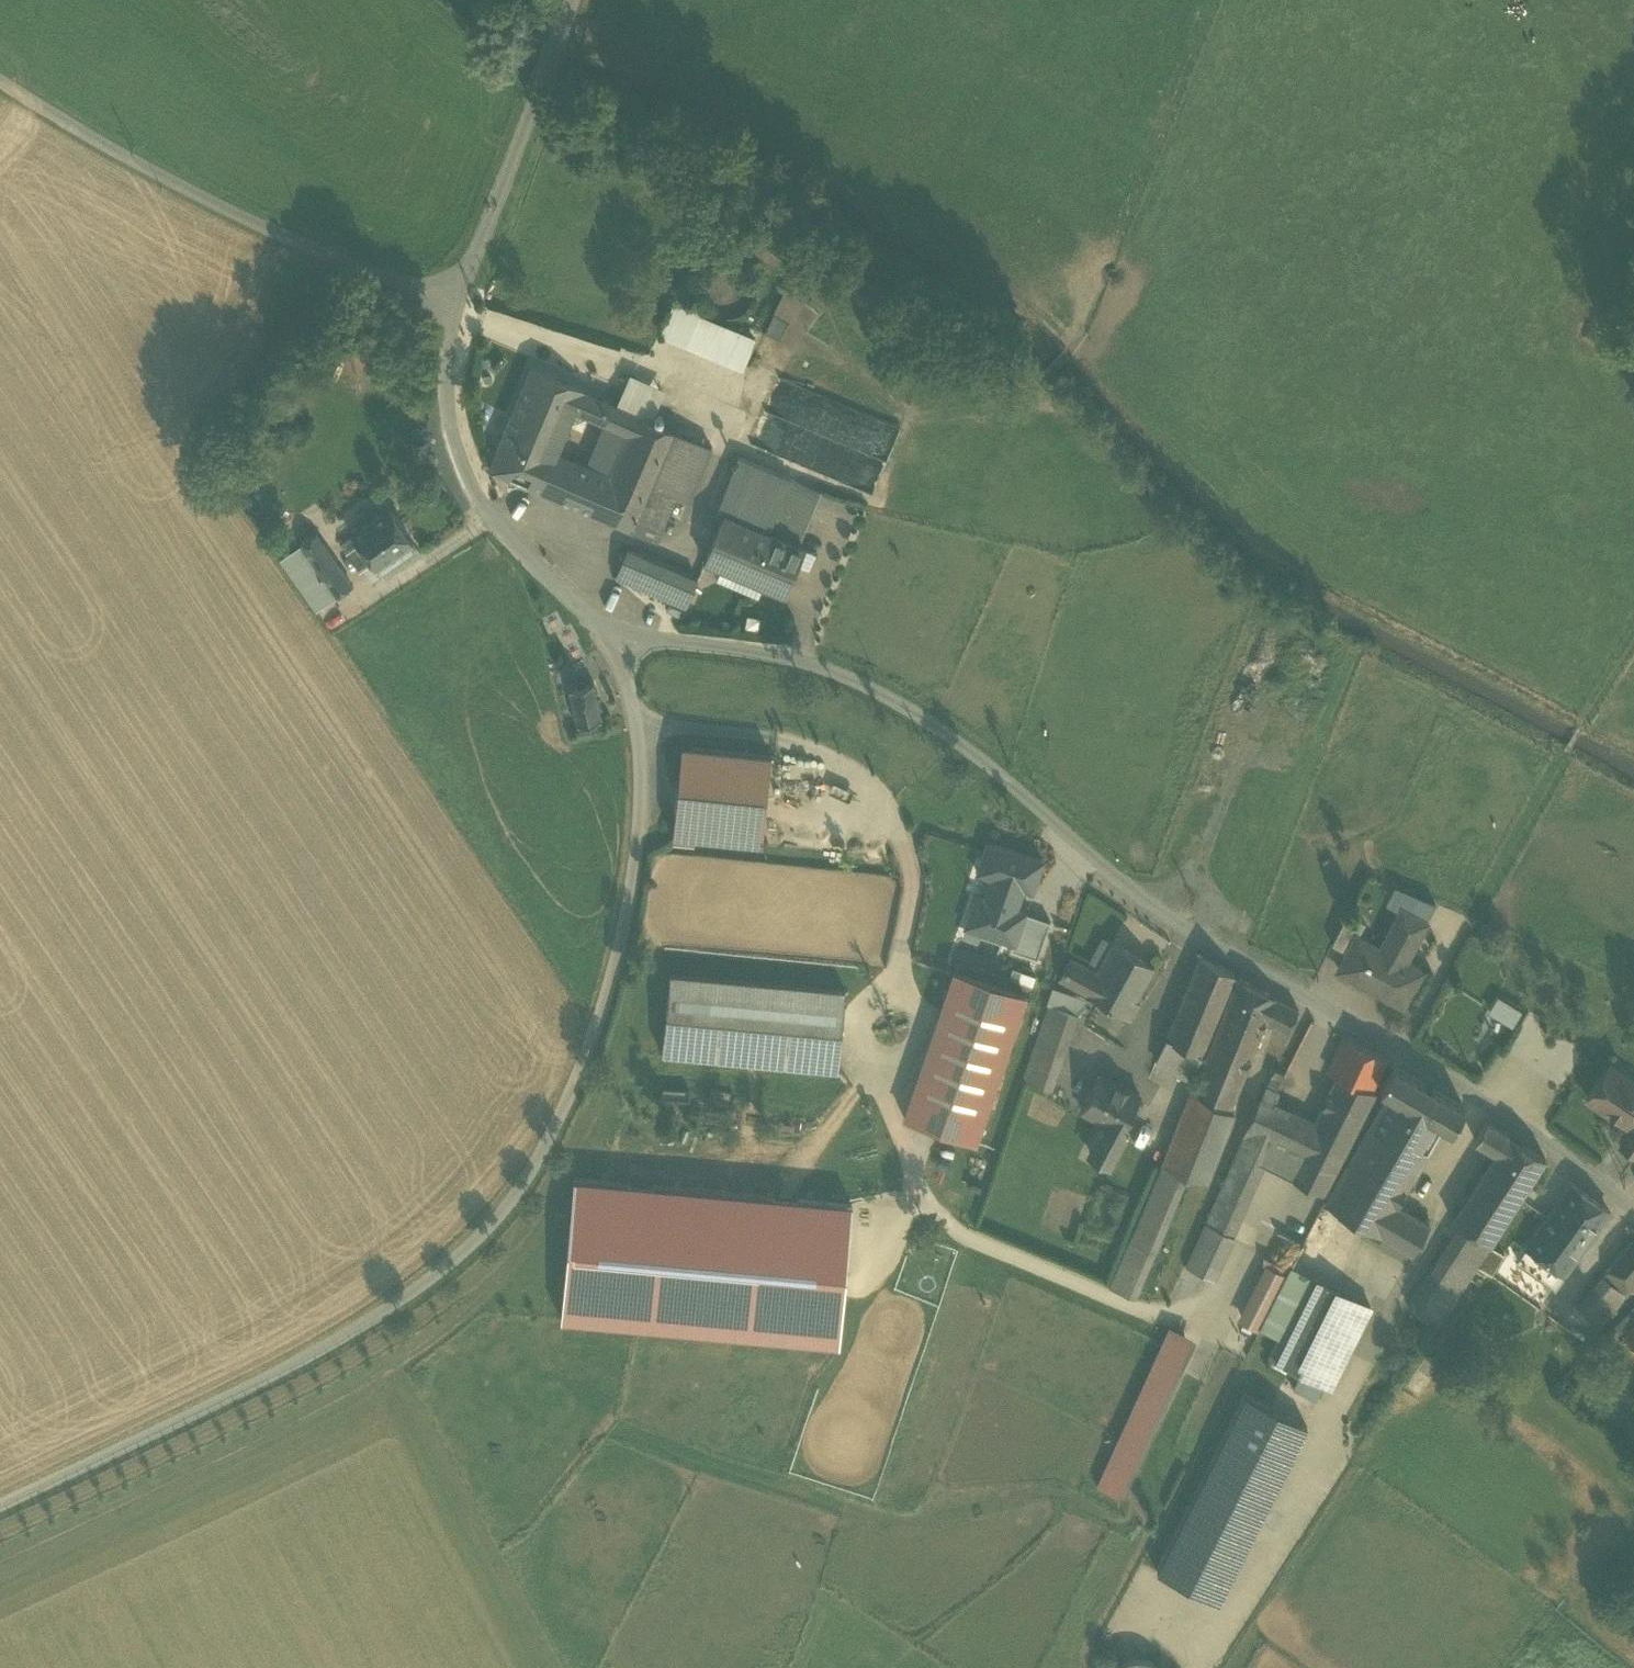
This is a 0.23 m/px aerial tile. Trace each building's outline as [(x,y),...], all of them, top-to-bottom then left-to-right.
[(812,293),(795,286),(783,319),(799,325),(812,293)] [(742,370),(758,331),(677,297),(662,336),(742,370)] [(582,393),(531,370),(513,414),(564,435),(574,412),(582,393)] [(630,379),(616,407),(655,424),(666,394),(630,379)] [(875,492),(900,423),(776,379),(751,448),(875,492)] [(601,474),(576,464),(560,502),(653,541),(672,496),(688,504),(710,449),(655,424),(616,407),(582,393),(574,412),(612,428),(614,424),(631,432),(623,449),(612,445),(601,474)] [(564,435),(513,414),(489,473),(540,493),(556,455),(564,435)] [(576,464),(556,455),(540,493),(560,502),(576,464)] [(770,535),(790,482),(737,460),(715,512),(723,516),(703,563),(750,582),(770,535)] [(770,535),(798,547),(820,494),(790,482),(770,535)] [(369,562),(375,570),(412,545),(388,511),(351,536),(356,544),(369,562)] [(316,611),(351,586),(315,535),(281,560),(316,611)] [(750,582),(784,597),(804,550),(798,547),(770,535),(750,582)] [(369,562),(356,544),(347,550),(359,568),(369,562)] [(614,580),(685,610),(697,581),(627,551),(614,580)] [(569,691),(577,727),(600,722),(593,686),(569,691)] [(769,755),(682,747),(676,798),(672,835),(761,844),(764,812),(769,755)] [(991,879),(984,900),(975,897),(967,923),(984,928),(982,934),(1012,944),(1014,945),(1025,914),(1016,911),(1023,890),(1032,893),(1043,861),(987,843),(977,874),(991,879)] [(1344,949),(1334,965),(1397,1001),(1411,978),(1392,966),(1397,958),(1420,918),(1398,907),(1375,946),(1352,933),(1344,949)] [(1332,942),(1344,949),(1352,933),(1361,919),(1347,911),(1332,942)] [(1050,922),(1025,914),(1014,945),(1012,944),(1010,950),(1037,959),(1050,922)] [(1112,946),(1101,939),(1084,967),(1096,974),(1112,946)] [(1154,970),(1112,946),(1096,974),(1084,967),(1070,959),(1058,980),(1130,1021),(1139,1005),(1135,1003),(1154,970)] [(1415,969),(1397,958),(1392,966),(1411,978),(1415,969)] [(1234,977),(1200,959),(1155,1064),(1151,1063),(1143,1078),(1175,1093),(1182,1077),(1190,1081),(1234,977)] [(1026,996),(952,971),(902,1118),(975,1143),(1026,996)] [(844,990),(668,974),(661,1054),(836,1070),(844,990)] [(1275,999),(1238,979),(1225,1012),(1262,1030),(1266,1021),(1275,999)] [(1084,999),(1051,987),(1045,1005),(1049,1006),(1075,1015),(1078,1016),(1084,999)] [(1297,1012),(1275,999),(1266,1021),(1286,1033),(1297,1012)] [(1023,1082),(1050,1090),(1075,1015),(1049,1006),(1023,1082)] [(1119,1039),(1127,1022),(1099,1009),(1091,1027),(1119,1039)] [(1262,1030),(1225,1012),(1193,1092),(1229,1111),(1262,1030)] [(1386,1061),(1343,1038),(1327,1072),(1337,1077),(1373,1093),(1386,1061)] [(1608,1065),(1586,1097),(1626,1124),(1633,1111),(1633,1100),(1632,1099),(1633,1096),(1633,1083),(1608,1065)] [(1463,1108),(1393,1068),(1380,1090),(1388,1095),(1375,1118),(1429,1150),(1442,1127),(1451,1131),(1452,1129),(1463,1108)] [(1278,1174),(1293,1180),(1305,1153),(1300,1150),(1313,1122),(1303,1117),(1275,1104),(1279,1094),(1275,1092),(1283,1076),(1273,1070),(1185,1266),(1215,1280),(1264,1167),(1278,1174)] [(1139,1097),(1100,1076),(1081,1110),(1103,1122),(1122,1131),(1139,1097)] [(1373,1093),(1337,1077),(1313,1122),(1300,1150),(1305,1153),(1293,1180),(1326,1196),(1376,1094),(1373,1093)] [(1233,1113),(1229,1111),(1193,1092),(1190,1091),(1162,1165),(1186,1175),(1206,1183),(1233,1113)] [(1429,1150),(1375,1118),(1325,1204),(1371,1231),(1367,1241),(1406,1264),(1428,1224),(1397,1205),(1429,1150)] [(1506,1133),(1486,1121),(1474,1143),(1494,1154),(1451,1221),(1460,1227),(1489,1245),(1521,1195),(1545,1159),(1506,1133)] [(1122,1131),(1103,1122),(1089,1151),(1111,1163),(1127,1133),(1122,1131)] [(1633,1156),(1633,1123),(1619,1146),(1633,1156)] [(1186,1175),(1162,1165),(1109,1287),(1134,1299),(1186,1175)] [(845,1269),(851,1205),(573,1179),(560,1319),(838,1344),(845,1269)] [(1608,1212),(1571,1185),(1549,1216),(1526,1247),(1564,1273),(1606,1215),(1608,1212)] [(1439,1324),(1489,1245),(1460,1227),(1409,1306),(1439,1324)] [(1602,1276),(1604,1279),(1578,1308),(1600,1325),(1633,1286),(1633,1240),(1602,1276)] [(1564,1273),(1526,1247),(1516,1262),(1554,1288),(1564,1273)] [(1259,1330),(1286,1277),(1265,1267),(1259,1280),(1262,1283),(1244,1322),(1259,1330)] [(1291,1267),(1286,1277),(1259,1330),(1279,1340),(1268,1359),(1299,1374),(1292,1387),(1315,1399),(1323,1385),(1328,1388),(1369,1305),(1291,1267)] [(1097,1486),(1119,1497),(1192,1338),(1170,1328),(1097,1486)] [(1306,1427),(1245,1397),(1157,1573),(1218,1604),(1306,1427)]
